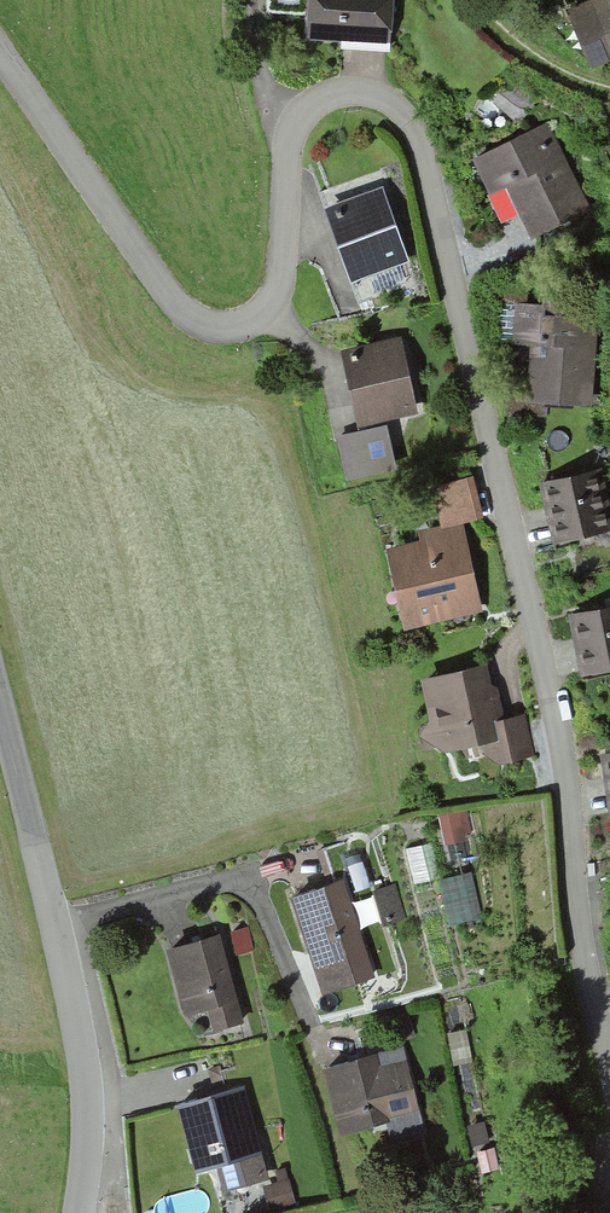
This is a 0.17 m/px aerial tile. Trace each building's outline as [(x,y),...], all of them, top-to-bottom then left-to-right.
[(320,32),(395,42),(400,0),(325,0),(320,32)] [(577,11),(595,59),(609,53),(609,0),(605,0),(577,11)] [(543,133),(479,160),(497,201),(511,195),(531,242),(581,221),(543,133)] [(393,191),(337,210),(362,279),(417,260),(393,191)] [(405,340),(351,353),(368,429),(423,417),(405,340)] [(597,347),(535,343),(530,407),(593,412),(597,347)] [(550,493),(562,546),(609,535),(609,527),(600,482),(550,493)] [(477,483),(440,492),(449,529),(395,542),(417,631),(490,613),(470,533),(488,528),(477,483)] [(577,615),(590,678),(609,673),(609,609),(577,615)] [(495,667),(430,680),(445,757),(486,749),(491,772),(534,763),(525,720),(506,724),(495,667)] [(441,844),(378,853),(395,965),(381,967),(386,1001),(483,987),(458,811),(436,814),(441,844)] [(350,887),(297,905),(320,972),(338,966),(343,978),(377,967),(350,887)] [(217,942),(176,954),(195,1020),(235,1008),(217,942)] [(381,1056),(332,1071),(352,1142),(396,1129),(392,1118),(415,1111),(401,1063),(384,1068),(381,1056)] [(247,1091),(185,1109),(204,1174),(221,1169),(229,1195),(274,1181),(247,1091)]
